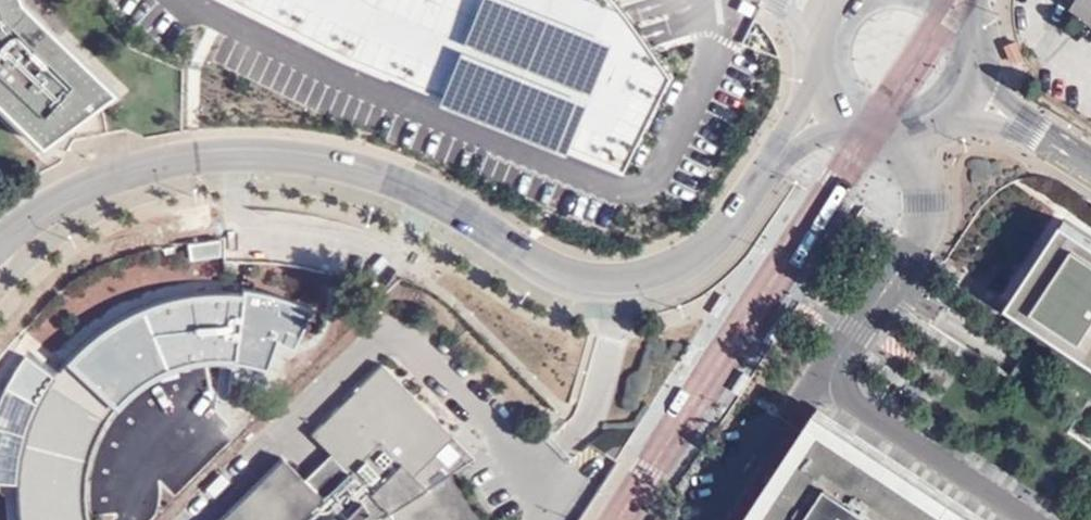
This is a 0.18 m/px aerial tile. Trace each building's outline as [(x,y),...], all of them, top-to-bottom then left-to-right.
[(38,142),(111,89),(19,0),(0,0),(0,104),(38,142)] [(326,0),(300,0),(298,4),(289,13),(262,34),(251,40),(228,45),(205,45),(190,42),(163,30),(141,12),(132,0),(105,0),(116,16),(136,37),(167,57),(203,67),(248,63),(278,50),(293,41),(311,23),(326,1),(326,0)] [(156,12),(172,23),(193,32),(223,35),(237,33),(263,22),(275,13),(287,0),(146,0),(156,12)] [(358,38),(497,105),(540,13),(609,43),(631,0),(376,0),(358,38)] [(1074,10),(1090,21),(1090,0),(1080,0),(1074,10)] [(609,43),(540,13),(497,105),(620,168),(668,76),(609,43)] [(1069,231),(1015,313),(1090,363),(1090,245),(1069,231)] [(312,309),(271,292),(232,286),(230,296),(194,295),(158,303),(129,314),(105,327),(77,348),(58,369),(42,393),(27,430),(17,469),(15,505),(18,519),(85,519),(81,501),(84,475),(90,451),(102,420),(116,405),(135,385),(158,372),(182,363),(206,359),(235,360),(266,368),(277,342),(297,350),(312,309)] [(448,473),(446,470),(439,475),(424,460),(451,433),(379,362),(309,431),(328,450),(336,458),(309,484),(302,477),(280,455),(215,519),(478,519),(448,473)] [(821,405),(745,519),(996,519),(907,461),(821,405)] [(424,460),(439,475),(446,470),(448,473),(473,456),(451,433),(424,460)] [(302,477),(309,484),(336,458),(328,450),(302,477)]
